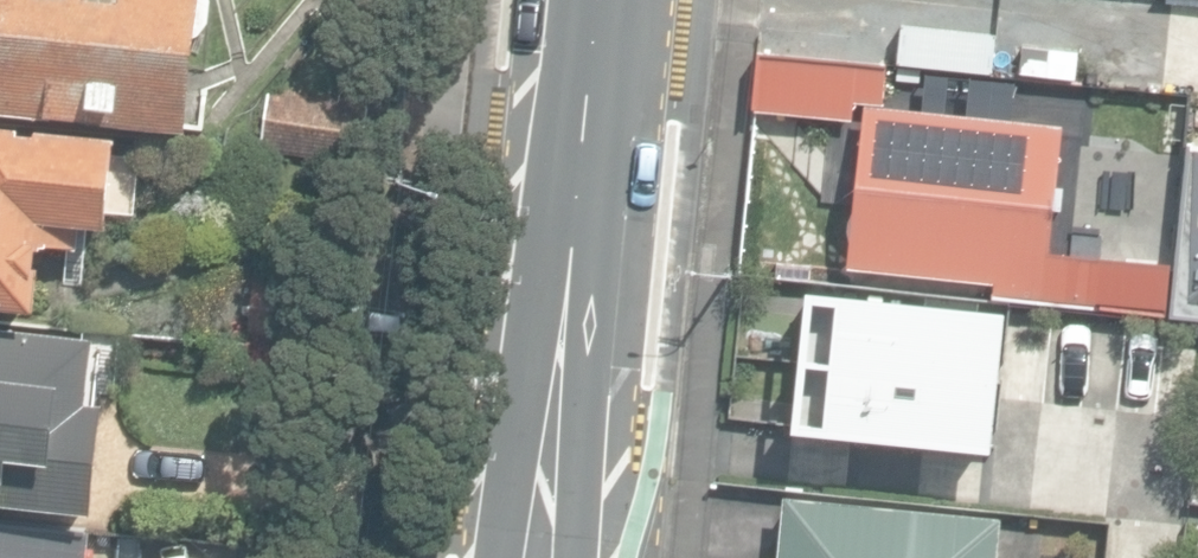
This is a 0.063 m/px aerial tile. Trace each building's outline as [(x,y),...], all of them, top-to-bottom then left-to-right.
[(188,126),(199,0),(0,0),(0,108),(188,126)] [(755,111),(854,121),(855,102),(885,105),(888,66),(760,54),(755,111)] [(266,151),(365,159),(370,97),(271,89),(266,151)] [(986,280),(984,297),(1170,315),(1174,270),(1051,258),(1064,129),(866,109),(851,267),(986,280)] [(35,305),(38,264),(34,263),(36,242),(41,243),(41,238),(76,241),(78,218),(106,221),(107,206),(134,208),(138,153),(111,150),(112,134),(37,128),(37,131),(19,130),(19,123),(0,122),(0,302),(35,305)] [(1170,315),(1197,318),(1197,153),(1186,152),(1174,270),(1170,315)] [(781,437),(980,457),(994,320),(795,300),(781,437)] [(92,501),(102,396),(89,395),(95,331),(0,323),(0,493),(92,501)] [(997,510),(779,490),(773,555),(763,554),(762,557),(992,557),(997,510)] [(93,528),(0,518),(0,557),(89,557),(93,528)]
